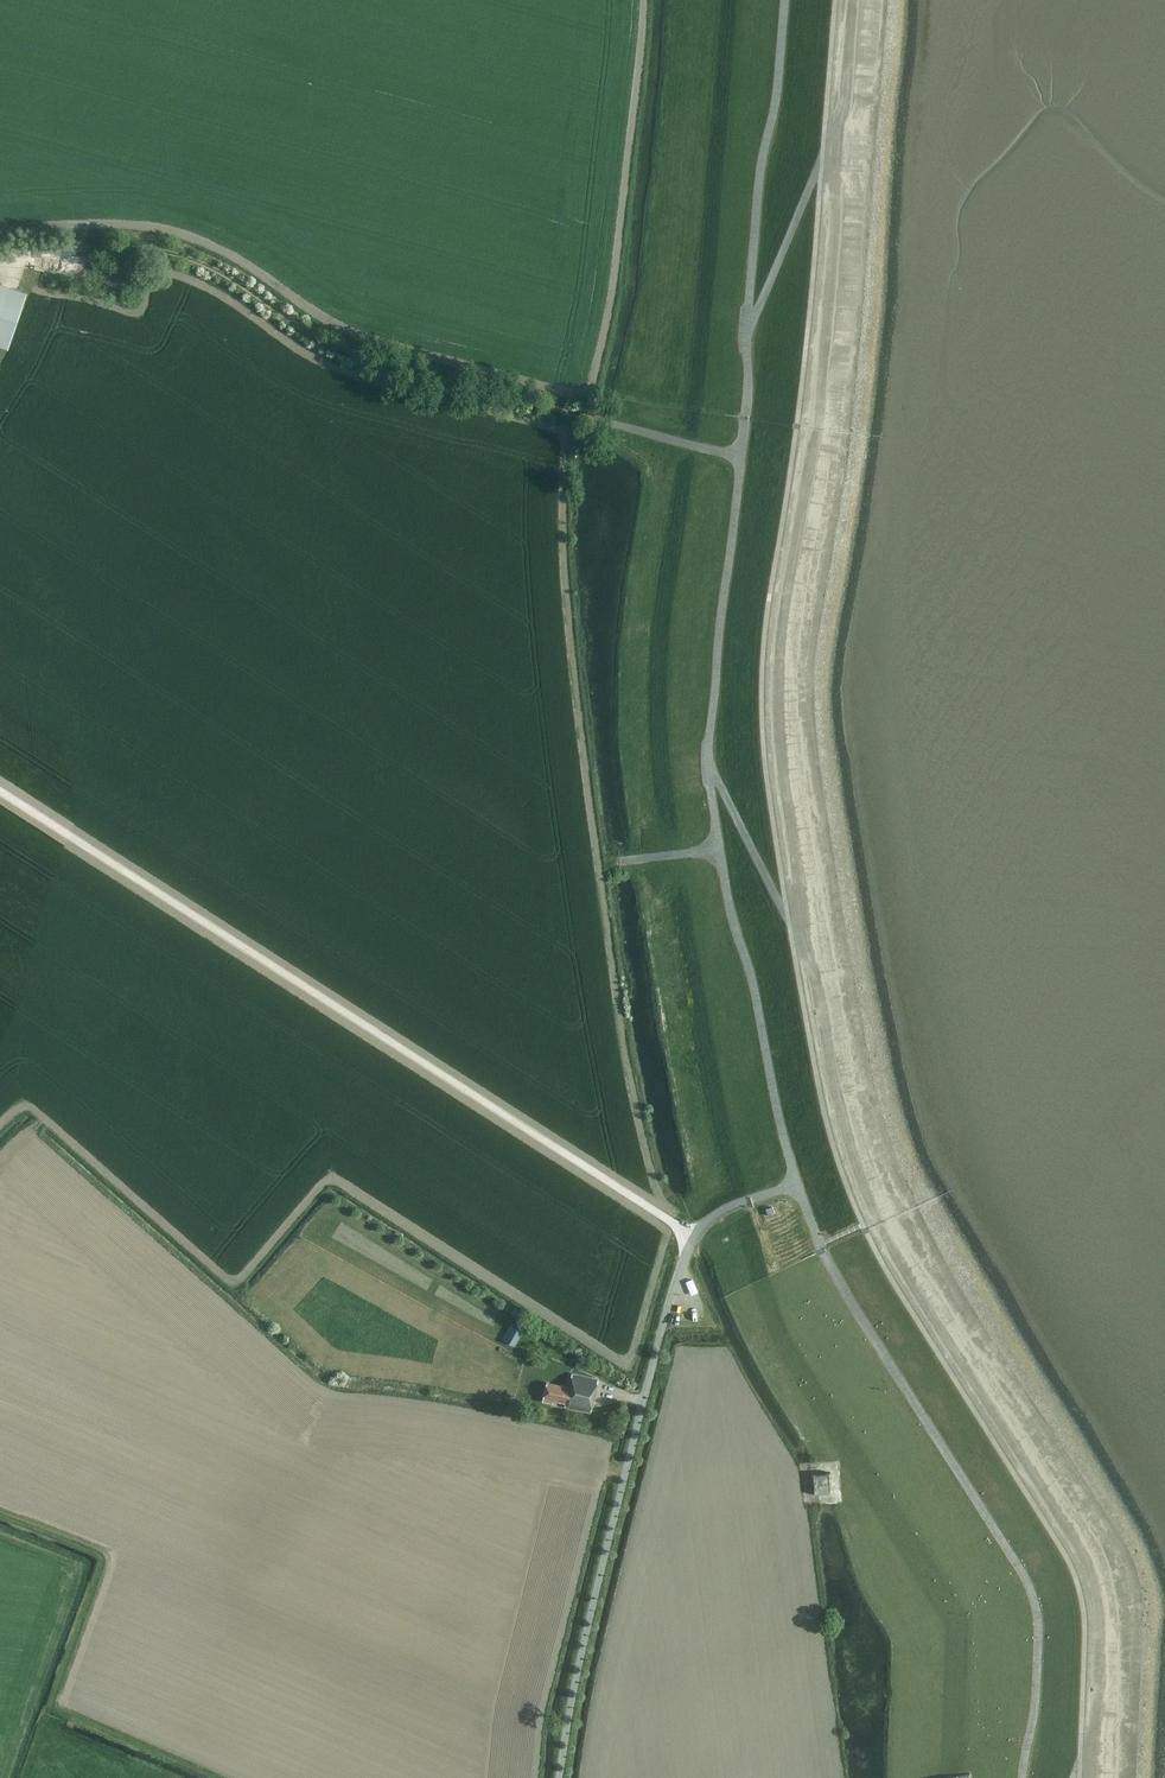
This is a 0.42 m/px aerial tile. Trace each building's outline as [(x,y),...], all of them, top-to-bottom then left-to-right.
[(8,349),(28,292),(0,283),(0,347),(8,349)] [(519,1346),(527,1330),(514,1323),(506,1339),(519,1346)] [(598,1380),(572,1374),(569,1387),(547,1382),(543,1401),(552,1403),(553,1400),(566,1403),(565,1407),(591,1413),(598,1380)] [(827,1476),(812,1476),(812,1496),(828,1495),(827,1476)]
